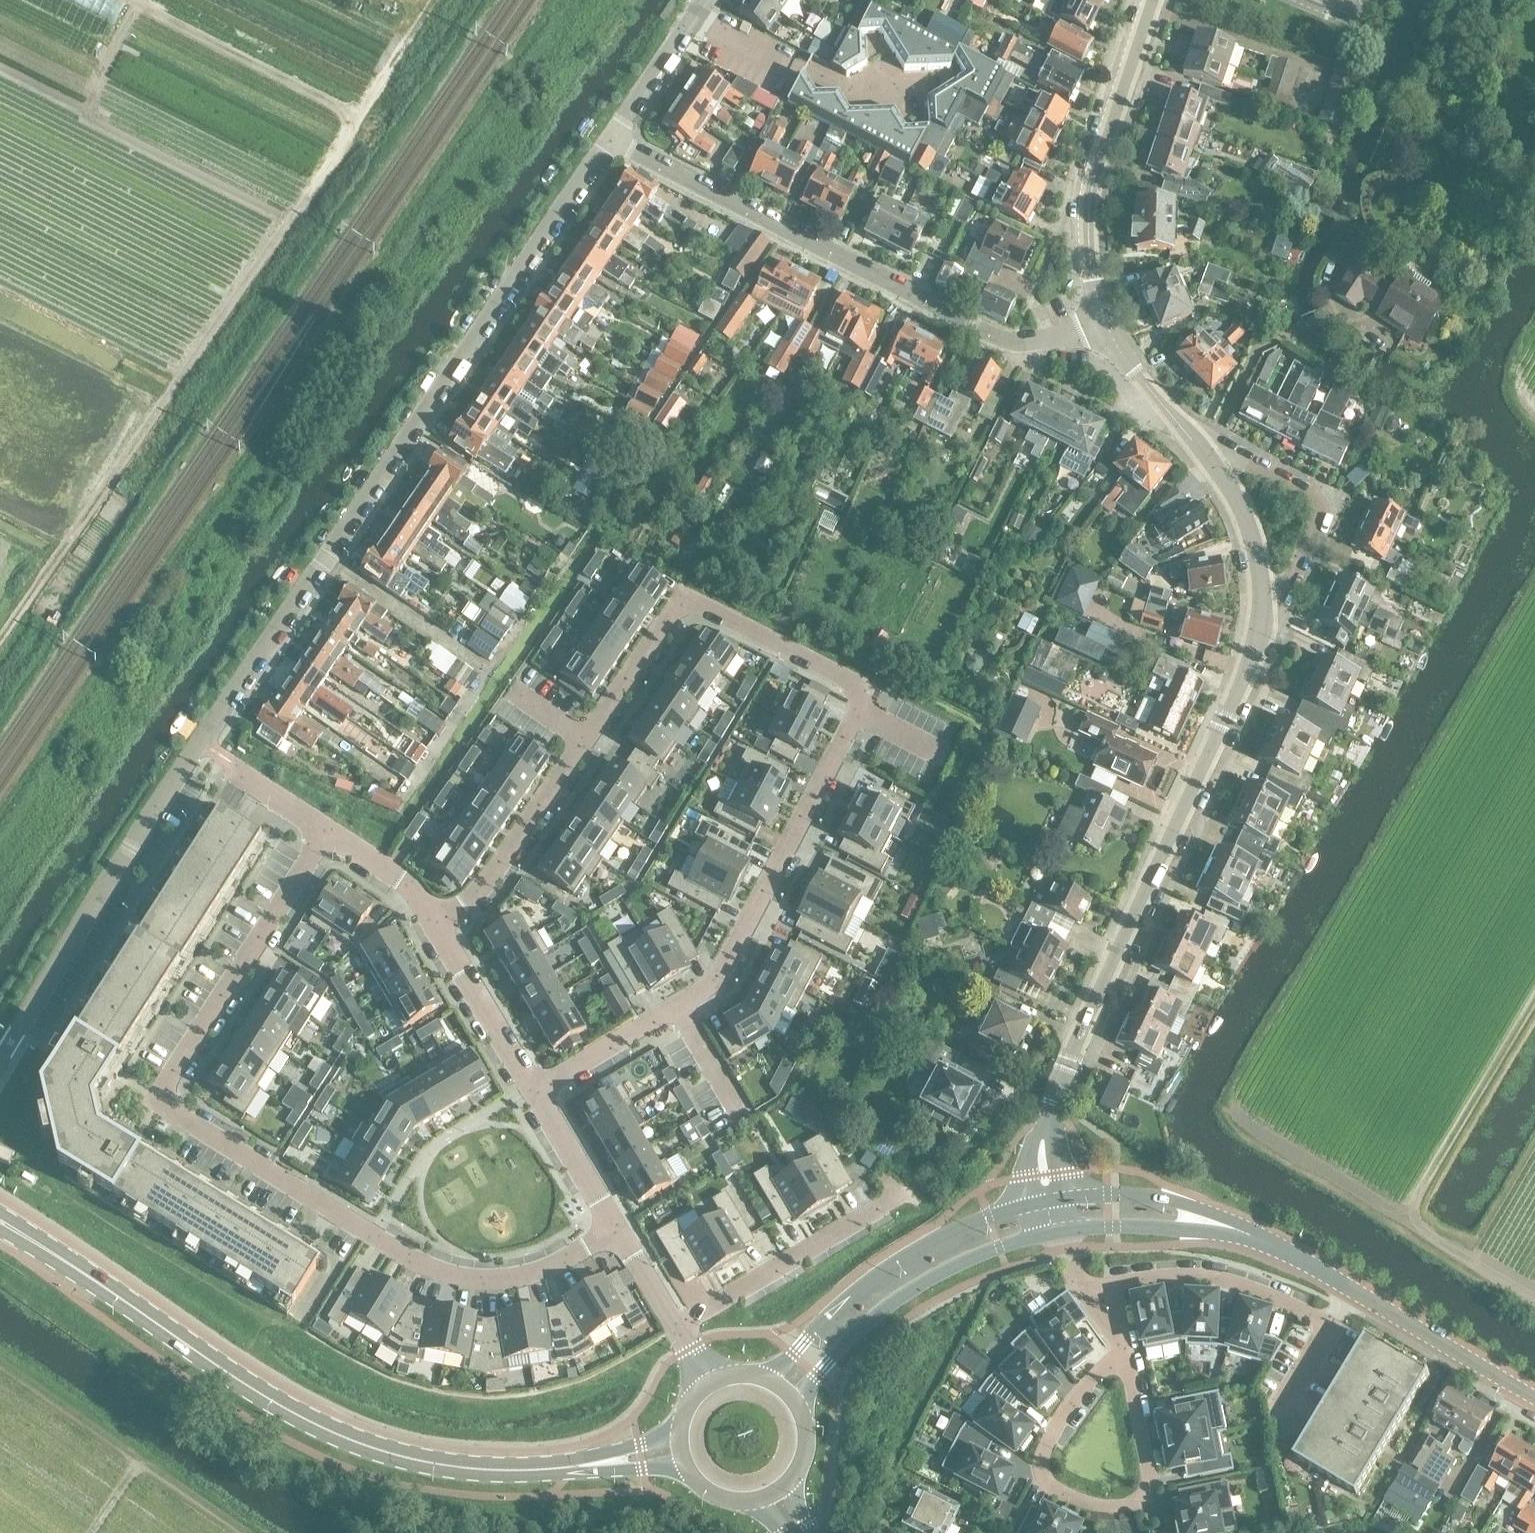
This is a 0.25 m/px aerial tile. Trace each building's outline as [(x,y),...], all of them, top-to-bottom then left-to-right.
[(779,15),(757,0),(745,0),(737,13),(774,36),(779,28),(773,24),(779,15)] [(779,15),(789,0),(757,0),(779,15)] [(852,20),(860,24),(871,3),(865,0),(862,0),(852,20)] [(969,4),(982,10),(987,0),(971,0),(969,4)] [(1067,0),(1043,0),(1064,11),(1059,20),(1087,34),(1097,15),(1067,0)] [(1097,15),(1104,0),(1067,0),(1097,15)] [(873,5),(858,32),(880,32),(890,14),(873,5)] [(890,14),(880,32),(892,50),(907,23),(890,14)] [(837,16),(834,22),(839,26),(841,27),(844,28),(850,17),(844,15),(837,16)] [(966,30),(937,15),(929,31),(958,45),(966,30)] [(844,28),(841,27),(839,26),(834,22),(827,18),(825,22),(824,21),(814,37),(834,47),(844,28)] [(907,23),(892,50),(904,69),(924,31),(907,23)] [(1047,46),(1081,63),(1091,44),(1093,41),(1059,24),(1047,46)] [(846,30),(836,48),(864,62),(863,39),(846,30)] [(969,30),(959,50),(967,54),(975,33),(969,30)] [(924,31),(904,69),(926,68),(941,40),(924,31)] [(1197,32),(1197,33),(1190,54),(1228,67),(1235,45),(1197,32)] [(1076,87),(1085,70),(1052,53),(1048,61),(1020,46),(1021,43),(1005,36),(1000,47),(1076,87)] [(827,65),(835,50),(814,39),(807,54),(827,65)] [(941,40),(926,68),(948,67),(949,68),(954,58),(954,57),(958,49),(941,40)] [(1068,103),(1076,87),(1000,47),(993,43),(988,53),(995,57),(995,58),(1022,73),(1020,77),(1036,85),(1035,86),(1068,103)] [(836,48),(827,65),(845,75),(864,62),(836,48)] [(958,49),(954,57),(954,58),(965,76),(995,92),(1004,74),(958,49)] [(1228,67),(1190,54),(1183,75),(1221,88),(1228,67)] [(1270,57),(1267,68),(1295,77),(1299,66),(1270,57)] [(1357,72),(1336,66),(1333,76),(1354,82),(1357,72)] [(1263,78),(1272,81),(1292,88),(1295,77),(1267,68),(1263,78)] [(688,87),(717,106),(723,98),(739,108),(745,100),(749,102),(758,89),(736,78),(729,89),(699,69),(688,87)] [(1013,78),(1005,74),(993,97),(1001,101),(1013,78)] [(801,76),(787,103),(804,113),(814,95),(801,76)] [(965,76),(947,88),(965,98),(965,97),(986,108),(995,92),(965,76)] [(1333,76),(1329,87),(1350,93),(1354,82),(1333,76)] [(1268,91),(1289,98),(1292,88),(1272,81),(1268,91)] [(1231,95),(1200,85),(1195,99),(1173,92),(1164,118),(1199,130),(1208,103),(1206,102),(1206,101),(1227,107),(1231,95)] [(732,117),(722,111),(716,107),(717,106),(688,87),(675,107),(704,126),(711,115),(717,119),(727,125),(732,117)] [(1329,87),(1325,98),(1346,105),(1350,93),(1329,87)] [(947,88),(928,100),(956,115),(964,98),(965,98),(947,88)] [(1289,98),(1268,91),(1259,88),(1255,99),(1285,109),(1289,98)] [(1029,115),(1059,131),(1069,111),(1038,96),(1028,91),(1023,100),(1033,105),(1029,115)] [(814,95),(804,113),(821,122),(836,94),(814,95)] [(836,94),(821,122),(838,131),(848,113),(836,94)] [(994,113),(1001,101),(993,97),(987,109),(994,113)] [(946,133),(955,138),(964,120),(977,127),(986,110),(964,98),(956,115),(947,132),(946,133)] [(1325,98),(1322,108),(1343,115),(1346,105),(1325,98)] [(956,115),(928,100),(929,122),(947,132),(956,115)] [(704,126),(675,107),(663,124),(671,130),(668,135),(680,143),(684,138),(692,144),(708,155),(715,145),(698,134),(704,126)] [(1340,126),(1340,125),(1343,115),(1322,108),(1318,119),(1340,126)] [(870,112),(855,140),(872,149),(892,111),(870,112)] [(892,111),(872,149),(889,157),(904,130),(892,111)] [(848,113),(838,131),(855,140),(870,112),(848,113)] [(762,113),(755,127),(762,131),(767,121),(766,114),(762,113)] [(1059,131),(1029,115),(1024,125),(1013,120),(1009,128),(1050,150),(1059,131)] [(1199,130),(1164,118),(1155,144),(1191,156),(1191,154),(1199,130)] [(1050,150),(1009,128),(998,123),(993,132),(1005,137),(1015,142),(1010,152),(1040,168),(1050,150)] [(846,135),(830,126),(825,136),(826,137),(825,139),(840,147),(846,135)] [(926,130),(918,144),(919,146),(935,154),(944,137),(926,128),(925,129),(926,130)] [(904,130),(889,157),(908,167),(919,146),(918,144),(926,130),(925,129),(904,130)] [(944,137),(935,155),(945,159),(953,141),(944,137)] [(784,154),(768,186),(787,195),(803,164),(812,146),(802,142),(793,159),(784,154)] [(768,186),(784,154),(764,144),(748,176),(768,186)] [(1164,180),(1161,191),(1160,191),(1203,206),(1211,193),(1186,178),(1198,159),(1191,154),(1191,156),(1155,144),(1147,169),(1161,173),(1160,176),(1162,180),(1164,180)] [(733,146),(722,163),(733,170),(744,153),(733,146)] [(801,202),(819,212),(835,180),(836,181),(842,170),(837,167),(840,162),(835,160),(836,159),(826,154),(825,156),(817,152),(811,165),(819,169),(818,171),(817,171),(801,202)] [(889,158),(877,152),(867,172),(880,178),(889,158)] [(1256,173),(1265,179),(1277,160),(1268,155),(1256,173)] [(907,167),(889,158),(880,178),(878,181),(895,189),(907,167)] [(1267,177),(1279,185),(1275,191),(1287,198),(1290,192),(1302,200),(1313,183),(1313,182),(1319,173),(1293,165),(1291,168),(1278,159),(1267,177)] [(973,174),(1036,207),(1045,189),(1015,174),(1011,182),(978,165),(973,174)] [(1036,207),(973,174),(958,166),(953,175),(969,183),(1001,200),(996,209),(1026,225),(1036,207)] [(835,180),(819,212),(839,222),(856,191),(855,190),(864,173),(855,168),(846,186),(836,181),(835,180)] [(631,170),(618,188),(628,194),(632,195),(638,199),(637,200),(662,217),(664,215),(682,227),(686,219),(653,197),(658,190),(649,183),(650,181),(639,173),(638,175),(631,170)] [(628,214),(637,221),(643,212),(658,223),(662,217),(637,200),(638,199),(632,195),(628,194),(618,188),(609,202),(618,208),(623,209),(629,213),(628,214)] [(1139,194),(1138,200),(1137,200),(1136,223),(1174,224),(1175,201),(1158,200),(1157,195),(1139,194)] [(955,198),(946,215),(954,219),(954,220),(963,225),(973,207),(974,206),(963,201),(963,202),(955,198)] [(887,246),(906,208),(895,203),(892,206),(882,201),(865,235),(887,246)] [(617,230),(642,247),(643,245),(660,256),(665,249),(648,238),(649,237),(633,227),(637,221),(628,214),(629,213),(623,209),(618,208),(609,202),(599,217),(609,224),(612,224),(618,228),(617,230)] [(906,208),(887,246),(909,257),(926,224),(916,218),(917,214),(906,208)] [(607,245),(616,251),(623,242),(638,253),(642,247),(617,230),(618,228),(612,224),(609,224),(599,217),(588,232),(598,239),(602,239),(608,244),(607,245)] [(1192,220),(1190,226),(1205,231),(1207,226),(1192,220)] [(1173,250),(1174,224),(1136,223),(1132,222),(1131,242),(1135,242),(1135,249),(1173,250)] [(961,271),(978,280),(987,284),(998,263),(1017,272),(1032,241),(996,223),(983,248),(974,244),(961,271)] [(1205,231),(1190,226),(1187,234),(1202,240),(1205,231)] [(624,274),(629,267),(613,256),(616,251),(607,245),(608,244),(602,239),(598,239),(588,232),(578,247),(587,253),(593,254),(598,258),(597,260),(632,284),(634,281),(624,274)] [(736,255),(753,263),(767,243),(751,232),(736,255)] [(587,274),(597,280),(602,272),(618,283),(618,282),(629,289),(632,284),(597,260),(598,258),(593,254),(587,253),(578,247),(569,261),(578,268),(583,268),(588,272),(587,274)] [(1348,273),(1333,295),(1355,309),(1364,296),(1382,308),(1377,316),(1420,343),(1428,329),(1438,327),(1436,318),(1446,302),(1426,290),(1424,294),(1401,279),(1395,289),(1375,277),(1377,276),(1364,268),(1370,260),(1353,249),(1341,269),(1348,273)] [(753,263),(736,255),(727,267),(743,278),(753,263)] [(577,289),(602,306),(603,305),(614,312),(619,305),(608,298),(609,297),(593,286),(597,280),(587,274),(588,272),(583,268),(578,268),(569,261),(558,277),(568,283),(572,284),(578,288),(577,289)] [(740,294),(716,330),(730,340),(755,305),(758,307),(761,307),(763,306),(764,304),(780,312),(780,311),(800,272),(780,263),(774,276),(764,270),(749,300),(740,294)] [(933,285),(952,294),(962,274),(943,265),(933,285)] [(1226,285),(1230,274),(1207,265),(1200,285),(1211,289),(1214,281),(1226,285)] [(1150,305),(1183,291),(1173,269),(1141,283),(1150,305)] [(733,292),(740,277),(729,271),(721,287),(733,292)] [(820,282),(800,272),(780,311),(798,319),(770,366),(782,374),(811,328),(805,324),(819,299),(814,297),(820,282)] [(568,283),(558,277),(548,291),(557,297),(562,297),(568,302),(567,304),(576,310),(578,309),(582,302),(598,312),(602,306),(577,289),(578,288),(572,284),(568,283)] [(987,284),(978,280),(976,284),(975,284),(971,294),(982,300),(977,310),(1005,324),(1015,303),(1011,301),(1013,296),(987,284)] [(1230,296),(1211,289),(1200,285),(1197,293),(1208,298),(1208,297),(1227,304),(1230,296)] [(712,286),(705,299),(721,307),(723,308),(729,295),(712,286)] [(593,343),(596,344),(602,335),(588,326),(593,319),(578,309),(576,310),(567,304),(568,302),(562,297),(557,297),(548,291),(538,306),(593,343)] [(1183,291),(1150,305),(1160,328),(1193,314),(1183,291)] [(813,326),(800,351),(796,358),(808,364),(812,365),(822,345),(837,353),(862,304),(843,294),(836,308),(832,306),(820,330),(813,326)] [(713,322),(721,307),(705,299),(697,314),(713,322)] [(883,314),(862,304),(837,353),(852,360),(852,361),(851,361),(843,377),(860,385),(872,363),(864,359),(866,355),(866,356),(879,331),(875,329),(883,314)] [(574,349),(579,343),(591,351),(596,344),(593,343),(538,306),(529,320),(537,326),(539,330),(546,335),(547,333),(557,340),(557,339),(573,349),(574,349)] [(537,326),(529,320),(519,335),(528,341),(530,345),(537,349),(538,347),(571,369),(570,370),(573,371),(578,364),(568,357),(552,346),(557,340),(547,333),(546,335),(539,330),(537,326)] [(1204,333),(1176,358),(1193,375),(1219,348),(1220,349),(1226,342),(1225,341),(1239,327),(1235,324),(1223,336),(1221,333),(1212,334),(1208,338),(1204,333)] [(700,337),(679,326),(671,340),(692,351),(700,337)] [(908,369),(925,336),(905,327),(898,340),(894,338),(881,364),(891,368),(894,362),(908,369)] [(1225,341),(1226,342),(1231,346),(1245,332),(1239,327),(1225,341)] [(565,377),(570,370),(571,369),(538,347),(537,349),(530,345),(528,341),(519,335),(509,349),(518,355),(520,359),(526,364),(527,362),(551,378),(553,380),(558,372),(565,377)] [(925,336),(908,369),(923,377),(919,383),(928,387),(941,361),(938,360),(945,346),(925,336)] [(686,353),(668,344),(662,356),(663,357),(678,365),(679,365),(686,353)] [(1219,348),(1193,375),(1210,392),(1236,365),(1220,349),(1219,348)] [(509,349),(499,364),(508,371),(510,375),(516,379),(517,377),(541,393),(542,392),(551,378),(527,362),(526,364),(520,359),(518,355),(509,349)] [(1258,380),(1266,384),(1282,353),(1279,351),(1268,357),(1258,380)] [(698,356),(689,371),(698,377),(708,361),(698,356)] [(672,376),(678,365),(663,357),(657,369),(672,376)] [(873,363),(866,378),(861,387),(871,392),(875,383),(877,384),(885,369),(873,363)] [(947,401),(939,397),(926,427),(950,440),(971,400),(983,406),(1000,374),(979,364),(977,367),(967,363),(952,391),(947,401)] [(537,402),(543,393),(542,392),(541,393),(517,377),(516,379),(510,375),(508,371),(499,364),(489,379),(497,384),(500,389),(506,393),(507,391),(517,398),(533,408),(537,402)] [(1273,400),(1259,428),(1280,439),(1294,411),(1291,409),(1310,371),(1304,368),(1296,384),(1285,406),(1273,400)] [(1294,411),(1280,439),(1301,450),(1317,417),(1306,412),(1325,374),(1315,369),(1313,372),(1310,371),(1291,409),(1294,411)] [(662,396),(672,381),(651,371),(651,372),(649,371),(641,386),(662,396)] [(497,407),(533,431),(538,423),(512,406),(517,398),(507,391),(506,393),(500,389),(497,384),(489,379),(478,394),(487,401),(489,405),(496,409),(497,407)] [(1317,417),(1301,450),(1339,468),(1349,444),(1333,436),(1340,422),(1339,422),(1351,398),(1355,400),(1358,394),(1336,383),(1320,414),(1319,413),(1317,417)] [(662,396),(641,386),(639,385),(632,401),(652,411),(662,396)] [(910,404),(919,408),(913,420),(926,427),(939,397),(939,396),(938,397),(919,387),(910,404)] [(1030,430),(1046,398),(1027,388),(1011,420),(1030,430)] [(1273,400),(1252,389),(1238,418),(1259,428),(1273,400)] [(528,438),(532,431),(533,431),(497,407),(496,409),(489,405),(487,401),(478,394),(468,409),(476,414),(479,419),(485,423),(486,422),(512,439),(517,431),(528,438)] [(654,422),(665,429),(683,402),(673,395),(654,422)] [(1046,398),(1030,430),(1024,441),(1034,446),(1030,456),(1038,461),(1045,447),(1044,447),(1065,407),(1046,398)] [(642,425),(649,415),(652,411),(632,401),(624,416),(642,425)] [(1067,449),(1083,417),(1065,407),(1044,447),(1045,447),(1052,451),(1056,444),(1067,449)] [(1386,414),(1375,408),(1368,423),(1379,428),(1386,414)] [(476,414),(468,409),(458,425),(467,431),(469,435),(475,438),(476,437),(512,461),(513,460),(517,453),(507,446),(508,446),(512,439),(486,422),(485,423),(479,419),(476,414)] [(632,440),(641,426),(617,414),(610,429),(632,440)] [(1083,417),(1067,449),(1078,455),(1070,472),(1083,479),(1091,462),(1093,463),(1099,451),(1092,448),(1103,427),(1083,417)] [(1006,425),(997,421),(988,439),(997,443),(1006,425)] [(518,475),(518,474),(524,479),(530,470),(513,460),(512,461),(476,437),(475,438),(469,435),(467,431),(458,425),(446,442),(454,446),(453,447),(457,450),(458,449),(476,459),(481,451),(497,462),(497,461),(507,468),(506,469),(518,475)] [(602,447),(621,457),(628,446),(610,432),(602,447)] [(1132,482),(1151,457),(1134,444),(1114,468),(1132,482)] [(618,457),(603,448),(597,459),(612,467),(618,457)] [(431,467),(486,505),(487,505),(492,498),(462,477),(469,468),(441,449),(431,464),(433,466),(431,467)] [(1437,471),(1447,476),(1455,460),(1445,455),(1437,471)] [(1151,457),(1132,482),(1148,495),(1168,470),(1151,457)] [(987,462),(979,458),(969,480),(976,484),(987,462)] [(612,472),(598,464),(588,459),(580,475),(591,481),(591,480),(604,486),(612,472)] [(1096,469),(1103,475),(1110,466),(1104,460),(1096,469)] [(721,472),(712,466),(694,493),(704,500),(721,472)] [(466,501),(476,508),(482,511),(486,505),(431,467),(421,482),(461,509),(466,501)] [(1100,506),(1101,506),(1109,513),(1116,505),(1115,504),(1130,485),(1122,478),(1100,506)] [(583,496),(598,504),(599,504),(607,493),(602,489),(604,486),(591,480),(591,481),(583,496)] [(465,523),(456,516),(461,509),(421,482),(411,497),(466,535),(466,534),(471,527),(465,523)] [(807,497),(841,514),(848,499),(815,482),(807,497)] [(1115,504),(1116,505),(1132,517),(1147,498),(1130,485),(1115,504)] [(411,497),(401,512),(427,530),(427,529),(432,522),(456,538),(456,537),(464,543),(469,536),(466,534),(466,535),(411,497)] [(1419,523),(1404,516),(1373,502),(1369,512),(1366,510),(1359,524),(1393,539),(1399,526),(1415,533),(1419,523)] [(1195,505),(1163,524),(1154,530),(1159,537),(1168,532),(1175,543),(1207,524),(1195,505)] [(966,514),(955,508),(954,508),(950,518),(961,524),(966,514)] [(401,512),(391,527),(443,563),(444,562),(450,553),(436,544),(440,538),(427,529),(427,530),(401,512)] [(1019,531),(1024,519),(1013,514),(1008,526),(1019,531)] [(1393,539),(1359,524),(1354,536),(1357,537),(1352,547),(1383,561),(1383,562),(1396,569),(1395,572),(1390,570),(1385,580),(1402,588),(1407,578),(1404,576),(1409,566),(1401,563),(1403,558),(1388,551),(1393,539)] [(381,542),(406,559),(412,552),(441,572),(446,564),(444,562),(443,563),(391,527),(381,542)] [(674,558),(689,567),(704,542),(689,534),(674,558)] [(415,575),(401,566),(406,559),(381,542),(371,557),(420,590),(423,592),(428,585),(414,576),(415,575)] [(1119,562),(1144,581),(1156,565),(1130,547),(1119,562)] [(534,560),(549,570),(557,558),(542,548),(534,560)] [(598,553),(590,563),(598,569),(605,558),(598,553)] [(976,579),(984,563),(969,555),(961,571),(976,579)] [(399,599),(399,598),(405,590),(415,597),(420,590),(371,557),(370,557),(368,556),(358,571),(386,589),(399,599)] [(549,570),(534,560),(527,570),(542,580),(549,570)] [(1170,580),(1185,577),(1188,593),(1223,587),(1218,560),(1183,567),(1183,566),(1168,570),(1170,580)] [(598,569),(590,563),(583,574),(591,580),(598,569)] [(633,566),(620,584),(653,607),(666,589),(633,566)] [(1098,583),(1072,571),(1057,602),(1083,614),(1098,583)] [(1120,593),(1127,579),(1113,572),(1106,585),(1120,593)] [(1398,633),(1398,632),(1403,623),(1392,617),(1392,616),(1367,605),(1373,591),(1339,576),(1338,577),(1335,578),(1330,587),(1332,589),(1328,599),(1397,631),(1397,632),(1398,633)] [(518,593),(529,600),(536,589),(525,582),(518,593)] [(608,601),(608,602),(641,625),(653,607),(620,584),(619,585),(623,588),(612,604),(608,601)] [(340,603),(388,636),(393,629),(381,621),(387,613),(375,605),(349,586),(338,602),(340,603)] [(499,601),(519,615),(529,600),(518,593),(509,586),(499,601)] [(1152,588),(1146,605),(1134,600),(1129,616),(1132,622),(1141,624),(1140,626),(1159,631),(1170,593),(1152,588)] [(579,593),(572,603),(580,609),(587,598),(579,593)] [(1343,648),(1348,637),(1351,638),(1357,626),(1382,638),(1382,637),(1389,640),(1394,638),(1397,632),(1397,631),(1328,599),(1323,608),(1320,609),(1316,617),(1318,619),(1316,623),(1329,628),(1324,639),(1343,648)] [(519,615),(499,601),(498,601),(487,615),(509,630),(519,615)] [(608,602),(596,620),(629,643),(641,625),(608,602)] [(330,618),(354,635),(360,627),(383,643),(383,644),(389,647),(394,640),(388,637),(388,636),(340,603),(330,618)] [(580,609),(572,603),(564,614),(572,619),(580,609)] [(1221,623),(1187,613),(1187,614),(1174,610),(1171,620),(1184,624),(1179,639),(1213,649),(1221,623)] [(1038,620),(1024,613),(1017,628),(1031,635),(1038,620)] [(509,630),(487,615),(480,626),(501,640),(509,630)] [(354,635),(330,618),(320,633),(344,650),(354,635)] [(460,618),(457,622),(463,626),(466,622),(460,618)] [(599,623),(587,640),(617,661),(629,643),(596,620),(595,621),(599,623)] [(554,628),(547,639),(555,644),(562,634),(554,628)] [(1092,641),(1124,655),(1130,641),(1098,628),(1092,641)] [(488,660),(498,644),(477,630),(467,645),(488,660)] [(1105,650),(1062,630),(1056,643),(1099,662),(1105,650)] [(875,631),(867,647),(880,653),(888,638),(875,631)] [(344,650),(320,633),(309,648),(358,681),(381,697),(385,691),(362,675),(363,674),(339,658),(344,650)] [(704,633),(691,651),(725,674),(737,656),(704,633)] [(555,644),(547,639),(540,650),(548,655),(555,644)] [(572,655),(571,655),(604,678),(617,661),(587,640),(576,657),(572,655)] [(379,650),(368,643),(362,652),(374,659),(379,650)] [(358,681),(309,648),(299,663),(324,680),(329,672),(353,689),(353,688),(358,681)] [(1358,650),(1355,658),(1378,668),(1381,660),(1358,650)] [(691,651),(679,669),(709,689),(720,672),(724,675),(725,674),(691,651)] [(1309,678),(1349,697),(1356,681),(1366,685),(1374,668),(1343,653),(1338,664),(1319,656),(1309,678)] [(604,678),(571,655),(558,674),(592,697),(604,678)] [(1147,689),(1191,710),(1203,683),(1185,675),(1188,667),(1162,656),(1159,663),(1158,662),(1151,678),(1152,678),(1147,689)] [(324,680),(299,663),(289,678),(345,716),(346,717),(351,709),(343,704),(319,688),(324,680)] [(461,664),(451,679),(462,687),(466,690),(477,676),(461,664)] [(1020,680),(1060,698),(1065,686),(1026,667),(1020,680)] [(679,669),(667,687),(700,710),(701,709),(697,706),(709,689),(679,669)] [(749,675),(742,686),(750,691),(757,680),(749,675)] [(279,693),(303,710),(309,702),(340,724),(345,716),(289,678),(279,693)] [(1349,697),(1309,678),(1298,700),(1311,706),(1307,716),(1306,717),(1336,730),(1335,731),(1343,734),(1351,717),(1341,713),(1349,697)] [(451,679),(451,680),(444,689),(455,697),(462,687),(451,679)] [(359,683),(355,690),(364,695),(368,689),(359,683)] [(750,691),(742,686),(735,697),(743,702),(750,691)] [(667,687),(655,705),(688,728),(700,710),(667,687)] [(789,697),(780,715),(816,734),(820,726),(822,727),(828,715),(821,711),(827,699),(804,687),(797,701),(789,697)] [(1191,710),(1147,689),(1144,696),(1156,701),(1144,726),(1176,741),(1191,710)] [(303,710),(279,693),(268,708),(317,741),(318,740),(326,746),(331,740),(298,717),(303,710)] [(1000,728),(1026,740),(1041,706),(1015,694),(1000,728)] [(655,705),(642,722),(668,740),(668,739),(672,742),(684,726),(688,728),(655,705)] [(312,748),(317,741),(268,708),(266,707),(256,723),(282,741),(288,732),(312,748)] [(435,734),(443,724),(423,711),(416,721),(435,734)] [(770,730),(774,714),(761,711),(757,726),(770,730)] [(726,712),(719,723),(728,728),(734,717),(726,712)] [(1118,714),(1114,723),(1135,733),(1139,723),(1118,714)] [(1268,739),(1308,757),(1316,741),(1328,747),(1335,731),(1336,730),(1306,717),(1307,716),(1302,714),(1297,725),(1279,716),(1268,739)] [(811,742),(816,734),(780,715),(770,734),(777,738),(770,752),(793,764),(800,751),(807,755),(813,744),(811,742)] [(1102,745),(1093,765),(1141,787),(1153,759),(1112,740),(1117,729),(1087,715),(1078,734),(1102,745)] [(638,747),(630,758),(659,778),(660,777),(652,772),(659,761),(655,758),(668,740),(642,722),(629,741),(638,747)] [(728,728),(719,723),(713,734),(721,739),(728,728)] [(477,740),(485,746),(493,735),(485,730),(477,740)] [(514,738),(501,757),(535,780),(547,761),(514,738)] [(1308,757),(1268,739),(1258,760),(1276,769),(1271,780),(1303,794),(1303,795),(1305,795),(1313,778),(1301,773),(1308,757)] [(702,753),(710,758),(716,747),(708,742),(702,753)] [(418,761),(425,749),(415,743),(408,754),(418,761)] [(473,747),(465,758),(473,763),(480,753),(473,747)] [(747,767),(738,785),(778,806),(782,798),(784,799),(790,788),(783,784),(789,771),(747,749),(740,763),(747,767)] [(400,789),(415,764),(400,755),(385,780),(400,789)] [(489,774),(489,775),(522,798),(535,780),(501,757),(501,758),(505,761),(493,777),(489,774)] [(473,763),(465,758),(458,769),(466,774),(473,763)] [(614,763),(601,782),(635,805),(647,788),(651,790),(659,778),(630,758),(622,769),(614,763)] [(489,775),(477,793),(510,816),(522,798),(489,775)] [(1074,787),(1088,794),(1080,812),(1069,807),(1057,833),(1097,852),(1110,823),(1119,827),(1127,811),(1105,801),(1111,790),(1079,776),(1074,787)] [(1248,782),(1238,804),(1278,822),(1285,806),(1295,811),(1303,795),(1271,780),(1266,790),(1248,782)] [(601,782),(589,800),(623,823),(623,822),(619,819),(630,803),(634,806),(635,805),(601,782)] [(448,783),(441,794),(449,799),(456,788),(448,783)] [(720,800),(713,814),(755,836),(762,824),(769,827),(775,816),(773,815),(778,806),(738,785),(728,804),(720,800)] [(907,822),(915,808),(873,786),(866,798),(858,794),(852,806),(854,807),(850,816),(890,837),(900,818),(907,822)] [(402,800),(400,799),(377,790),(372,802),(397,813),(402,800)] [(465,810),(498,833),(510,816),(477,793),(476,794),(480,796),(469,813),(465,810)] [(449,799),(441,794),(433,805),(441,810),(449,799)] [(589,800),(577,818),(610,840),(623,823),(589,800)] [(1241,845),(1272,859),(1280,842),(1270,838),(1278,822),(1238,804),(1228,825),(1246,834),(1241,845)] [(264,841),(265,842),(266,840),(261,837),(258,835),(246,827),(246,826),(246,825),(245,827),(236,821),(232,818),(233,817),(232,817),(232,818),(211,805),(186,843),(187,843),(188,843),(189,844),(195,848),(166,893),(100,996),(94,992),(93,991),(92,990),(48,1059),(40,1071),(48,1077),(41,1087),(59,1164),(69,1170),(64,1179),(159,1237),(160,1236),(159,1236),(160,1234),(164,1228),(206,1255),(290,1306),(288,1310),(286,1314),(285,1315),(287,1316),(288,1314),(290,1310),(305,1286),(316,1268),(321,1260),(319,1259),(318,1260),(319,1260),(316,1264),(164,1170),(167,1166),(167,1167),(168,1166),(164,1163),(136,1146),(138,1143),(137,1143),(136,1146),(129,1141),(131,1138),(130,1138),(128,1141),(103,1126),(98,1102),(113,1078),(117,1080),(117,1079),(114,1077),(118,1070),(121,1072),(122,1071),(119,1070),(133,1048),(135,1045),(134,1044),(133,1044),(130,1042),(260,838),(264,841)] [(465,810),(452,828),(486,851),(498,833),(465,810)] [(418,815),(411,825),(419,831),(426,820),(418,815)] [(880,855),(890,837),(850,816),(846,824),(844,823),(838,834),(845,838),(838,851),(881,873),(888,859),(880,855)] [(577,818),(565,835),(602,861),(603,860),(599,858),(610,840),(577,818)] [(709,843),(699,862),(740,884),(746,873),(744,871),(749,863),(745,861),(752,848),(702,822),(694,836),(709,843)] [(419,831),(411,825),(403,836),(411,842),(419,831)] [(452,828),(440,846),(474,869),(486,851),(452,828)] [(648,840),(656,845),(663,834),(655,829),(648,840)] [(565,835),(553,853),(590,879),(602,861),(565,835)] [(1207,869),(1247,888),(1255,872),(1264,876),(1272,859),(1241,845),(1236,855),(1217,847),(1207,869)] [(474,869),(440,846),(440,847),(444,849),(431,867),(439,873),(435,879),(449,889),(453,882),(461,887),(474,869)] [(644,848),(637,859),(645,864),(652,853),(644,848)] [(590,879),(553,853),(540,872),(573,895),(585,877),(589,879),(590,879)] [(679,872),(689,875),(696,857),(685,853),(679,872)] [(806,893),(848,915),(858,896),(872,904),(882,884),(832,858),(822,876),(819,874),(814,883),(812,882),(806,893)] [(645,864),(637,859),(630,870),(638,875),(645,864)] [(675,873),(668,887),(718,913),(725,901),(728,902),(732,894),(735,895),(740,884),(699,862),(689,880),(675,873)] [(1247,888),(1207,869),(1197,891),(1215,900),(1210,911),(1242,925),(1250,907),(1240,904),(1247,888)] [(535,903),(543,892),(523,877),(515,887),(535,903)] [(1018,905),(1016,909),(1049,925),(1055,914),(1078,925),(1090,902),(1044,879),(1028,910),(1018,905)] [(309,923),(327,935),(352,897),(333,885),(309,923)] [(917,895),(924,898),(929,888),(922,885),(917,895)] [(621,886),(610,893),(615,901),(626,894),(621,886)] [(615,901),(610,893),(599,899),(604,907),(615,901)] [(795,928),(845,955),(852,941),(838,933),(848,915),(806,893),(801,904),(803,905),(798,914),(801,916),(795,928)] [(331,931),(355,947),(376,926),(365,919),(371,909),(352,897),(327,935),(328,935),(331,931)] [(562,917),(568,909),(557,902),(552,910),(562,917)] [(645,939),(669,979),(680,973),(678,971),(687,966),(685,962),(697,955),(668,906),(655,914),(663,928),(645,939)] [(568,909),(562,917),(573,925),(578,917),(568,909)] [(621,909),(609,917),(621,933),(632,925),(621,909)] [(1010,946),(1020,952),(1056,970),(1067,948),(1044,936),(1049,925),(1016,909),(1015,911),(1025,916),(1010,946)] [(1200,923),(1181,914),(1173,932),(1176,933),(1172,943),(1203,957),(1211,942),(1219,945),(1228,924),(1204,913),(1200,923)] [(528,938),(516,919),(508,923),(504,917),(490,925),(494,932),(486,937),(497,956),(528,938)] [(355,947),(370,972),(404,951),(393,932),(383,938),(376,926),(355,947)] [(634,993),(647,985),(649,988),(657,983),(658,985),(669,979),(645,939),(627,950),(619,936),(605,944),(634,993)] [(539,956),(528,938),(497,956),(508,975),(539,956)] [(584,955),(592,950),(586,939),(578,943),(584,955)] [(1169,989),(1192,1000),(1198,988),(1190,985),(1203,957),(1172,943),(1166,940),(1153,968),(1174,978),(1169,989)] [(813,954),(790,943),(783,955),(775,951),(764,971),(796,987),(813,954)] [(296,958),(307,966),(313,957),(302,950),(296,958)] [(592,950),(584,955),(591,966),(599,961),(592,950)] [(373,977),(381,991),(416,970),(404,951),(370,972),(373,977)] [(1056,970),(1020,952),(1013,965),(1003,960),(992,980),(1016,992),(1022,980),(1045,991),(1056,970)] [(550,975),(539,956),(508,975),(519,993),(550,975)] [(313,957),(307,966),(318,973),(324,964),(313,957)] [(880,965),(874,976),(887,983),(892,971),(880,965)] [(294,978),(321,995),(327,984),(300,968),(294,978)] [(381,991),(392,1009),(427,988),(416,970),(381,991)] [(953,983),(982,998),(983,997),(994,1002),(999,990),(959,970),(953,983)] [(754,990),(786,1006),(796,987),(764,971),(754,990)] [(281,974),(269,993),(299,1012),(311,994),(281,974)] [(330,980),(337,992),(345,987),(338,975),(330,980)] [(561,994),(550,975),(519,993),(531,1012),(561,994)] [(606,992),(614,987),(608,976),(600,981),(606,992)] [(867,983),(856,1004),(869,1010),(880,990),(867,983)] [(627,1006),(616,986),(614,987),(606,992),(602,995),(614,1015),(627,1006)] [(345,987),(337,992),(343,1003),(352,998),(345,987)] [(427,988),(392,1009),(403,1028),(438,1008),(427,988)] [(1192,1000),(1169,989),(1164,999),(1144,990),(1137,1006),(1140,1008),(1136,1018),(1135,1019),(1168,1034),(1175,1018),(1183,1021),(1192,1000)] [(786,1006),(754,990),(744,1009),(771,1034),(786,1006)] [(269,993),(257,1011),(291,1033),(292,1033),(287,1030),(299,1012),(269,993)] [(572,1012),(561,994),(531,1012),(542,1030),(572,1012)] [(975,1020),(983,1024),(984,1025),(976,1039),(996,1049),(994,1054),(1006,1060),(1008,1055),(1012,1058),(1029,1025),(984,1002),(975,1020)] [(771,1034),(744,1009),(725,1020),(730,1029),(722,1034),(735,1056),(771,1034)] [(257,1011),(245,1029),(280,1051),(291,1033),(257,1011)] [(553,1050),(561,1045),(565,1052),(580,1043),(576,1036),(584,1031),(572,1012),(542,1030),(553,1050)] [(352,1018),(359,1029),(367,1024),(361,1013),(352,1018)] [(1177,1050),(1182,1041),(1168,1034),(1135,1019),(1136,1018),(1129,1015),(1116,1042),(1139,1053),(1133,1064),(1157,1075),(1162,1063),(1155,1060),(1163,1044),(1177,1050)] [(861,1032),(866,1024),(855,1018),(850,1026),(861,1032)] [(813,1035),(819,1024),(810,1019),(804,1030),(813,1035)] [(438,1020),(427,1027),(431,1035),(443,1028),(438,1020)] [(367,1024),(359,1029),(366,1040),(374,1035),(367,1024)] [(346,1027),(339,1038),(347,1044),(355,1033),(346,1027)] [(431,1035),(427,1027),(416,1033),(420,1041),(431,1035)] [(958,1056),(903,1027),(895,1043),(912,1052),(908,1058),(931,1071),(932,1068),(938,1072),(919,1106),(932,1113),(929,1120),(945,1129),(949,1122),(961,1128),(980,1092),(970,1086),(972,1081),(959,1074),(960,1072),(953,1068),(958,1056)] [(245,1029),(234,1048),(268,1070),(280,1051),(245,1029)] [(398,1037),(387,1044),(391,1052),(403,1045),(398,1037)] [(347,1044),(339,1038),(332,1049),(340,1055),(347,1044)] [(391,1052),(387,1044),(376,1051),(380,1059),(391,1052)] [(234,1048),(222,1066),(260,1090),(261,1090),(257,1087),(268,1070),(234,1048)] [(467,1050),(447,1062),(468,1097),(476,1092),(478,1094),(489,1087),(467,1050)] [(449,1066),(431,1077),(450,1108),(468,1097),(447,1062),(446,1062),(449,1066)] [(323,1064),(316,1075),(324,1080),(331,1069),(323,1064)] [(260,1090),(222,1066),(210,1085),(227,1096),(223,1103),(244,1116),(260,1090)] [(668,1084),(677,1079),(670,1068),(662,1073),(668,1084)] [(324,1080),(316,1075),(309,1086),(317,1091),(324,1080)] [(1114,1075),(1099,1106),(1117,1114),(1132,1083),(1114,1075)] [(431,1077),(413,1088),(431,1119),(450,1108),(431,1077)] [(328,1086),(321,1097),(328,1102),(335,1091),(328,1086)] [(680,1102),(688,1097),(681,1086),(673,1091),(680,1102)] [(413,1088),(387,1103),(413,1129),(431,1119),(413,1088)] [(600,1089),(586,1097),(590,1104),(582,1109),(594,1128),(624,1110),(613,1091),(604,1096),(600,1089)] [(328,1102),(321,1097),(314,1108),(321,1113),(328,1102)] [(686,1113),(694,1108),(688,1097),(680,1102),(686,1113)] [(791,1097),(785,1110),(817,1126),(823,1113),(791,1097)] [(300,1100),(293,1111),(301,1116),(308,1105),(300,1100)] [(363,1123),(363,1124),(402,1148),(413,1129),(387,1103),(372,1128),(363,1123)] [(624,1110),(594,1128),(605,1147),(635,1129),(624,1110)] [(301,1116),(293,1111),(286,1122),(294,1127),(301,1116)] [(304,1123),(297,1133),(305,1138),(312,1128),(304,1123)] [(702,1139),(710,1134),(703,1123),(695,1128),(702,1139)] [(363,1124),(352,1142),(390,1166),(402,1148),(363,1124)] [(635,1129),(605,1147),(616,1166),(646,1147),(635,1129)] [(873,1149),(894,1162),(904,1144),(883,1132),(873,1149)] [(305,1138),(297,1133),(290,1144),(298,1149),(305,1138)] [(852,1182),(823,1134),(802,1146),(811,1160),(793,1170),(817,1210),(827,1204),(826,1202),(835,1197),(833,1194),(852,1182)] [(355,1146),(344,1163),(379,1184),(390,1166),(352,1142),(351,1143),(355,1146)] [(9,1163),(14,1153),(0,1146),(0,1159),(9,1163)] [(657,1166),(646,1147),(616,1166),(627,1184),(657,1166)] [(711,1157),(718,1168),(726,1163),(720,1152),(711,1157)] [(679,1153),(668,1158),(676,1176),(687,1171),(679,1153)] [(379,1184),(344,1163),(332,1182),(369,1205),(376,1194),(374,1192),(379,1184)] [(718,1168),(725,1179),(733,1174),(726,1163),(718,1168)] [(638,1203),(669,1185),(657,1166),(627,1184),(638,1203)] [(753,1175),(782,1224),(794,1217),(796,1220),(805,1215),(806,1217),(817,1210),(793,1170),(775,1181),(767,1167),(753,1175)] [(712,1200),(720,1214),(702,1224),(726,1265),(737,1258),(736,1256),(744,1251),(742,1248),(755,1241),(725,1192),(712,1200)] [(656,1234),(685,1282),(704,1271),(706,1274),(714,1269),(715,1271),(726,1265),(702,1224),(684,1235),(676,1221),(656,1234)] [(765,1224),(752,1231),(758,1244),(746,1250),(753,1264),(779,1251),(765,1224)] [(349,1313),(367,1324),(376,1310),(391,1284),(381,1278),(379,1280),(371,1275),(369,1278),(357,1270),(332,1310),(327,1319),(341,1327),(349,1313)] [(593,1280),(582,1286),(596,1310),(606,1326),(624,1316),(632,1330),(646,1322),(639,1310),(617,1273),(604,1280),(603,1277),(594,1282),(593,1280)] [(379,1345),(399,1358),(417,1310),(418,1308),(407,1301),(409,1298),(401,1293),(402,1291),(391,1284),(376,1310),(367,1324),(385,1335),(379,1345)] [(566,1303),(555,1309),(555,1310),(574,1359),(594,1347),(588,1337),(606,1326),(596,1310),(582,1286),(571,1292),(572,1294),(564,1299),(566,1303)] [(1133,1298),(1143,1348),(1178,1341),(1179,1313),(1164,1316),(1159,1293),(1154,1294),(1153,1290),(1137,1293),(1138,1297),(1133,1298)] [(1220,1350),(1228,1320),(1213,1320),(1214,1296),(1209,1296),(1209,1291),(1192,1290),(1192,1295),(1187,1294),(1186,1314),(1179,1313),(1178,1341),(1185,1342),(1185,1346),(1215,1347),(1215,1348),(1220,1350)] [(1087,1320),(1067,1292),(1029,1320),(1065,1370),(1069,1367),(1072,1371),(1086,1361),(1083,1358),(1087,1354),(1078,1342),(1079,1341),(1072,1331),(1087,1320)] [(1266,1370),(1282,1344),(1275,1339),(1260,1335),(1267,1312),(1262,1311),(1263,1306),(1247,1302),(1246,1306),(1241,1304),(1235,1322),(1228,1320),(1220,1350),(1227,1352),(1225,1356),(1260,1366),(1266,1370)] [(424,1350),(444,1354),(453,1310),(453,1308),(441,1306),(441,1308),(431,1306),(430,1310),(418,1308),(417,1310),(399,1358),(422,1362),(424,1350)] [(532,1307),(519,1309),(520,1310),(528,1355),(548,1351),(550,1363),(574,1359),(555,1310),(555,1309),(548,1310),(543,1311),(543,1310),(542,1307),(533,1309),(532,1307)] [(463,1370),(486,1374),(486,1321),(474,1318),(475,1315),(465,1313),(466,1311),(462,1310),(453,1308),(453,1310),(444,1354),(465,1358),(463,1370)] [(486,1321),(486,1374),(509,1370),(507,1359),(528,1355),(520,1310),(519,1309),(513,1310),(507,1311),(508,1313),(498,1315),(499,1319),(486,1321)] [(1016,1352),(997,1370),(1036,1409),(1040,1405),(1043,1408),(1055,1396),(1052,1393),(1055,1389),(1044,1378),(1045,1378),(1036,1368),(1049,1355),(1030,1329),(1021,1335),(1010,1346),(1016,1352)] [(1367,1338),(1315,1424),(1295,1458),(1357,1495),(1429,1376),(1430,1374),(1428,1373),(1428,1374),(1369,1338),(1367,1337),(1367,1338)] [(969,1344),(958,1360),(967,1367),(970,1363),(985,1374),(991,1365),(985,1361),(969,1344)] [(409,1367),(399,1364),(397,1373),(406,1376),(409,1367)] [(984,1398),(969,1419),(1013,1451),(1016,1447),(1019,1449),(1029,1436),(1026,1433),(1029,1429),(1017,1420),(1018,1419),(1007,1411),(1018,1396),(995,1373),(988,1380),(978,1393),(984,1398)] [(486,1381),(486,1393),(505,1392),(504,1380),(486,1381)] [(1261,1384),(1257,1392),(1264,1396),(1268,1388),(1261,1384)] [(1464,1422),(1476,1402),(1453,1388),(1434,1418),(1436,1419),(1419,1447),(1430,1454),(1438,1442),(1443,1446),(1452,1432),(1459,1420),(1464,1422)] [(1163,1439),(1163,1443),(1217,1433),(1217,1434),(1225,1432),(1217,1392),(1184,1399),(1186,1411),(1173,1413),(1173,1415),(1158,1417),(1159,1423),(1155,1423),(1158,1440),(1163,1439)] [(1494,1413),(1476,1402),(1464,1422),(1459,1420),(1452,1432),(1443,1446),(1438,1442),(1430,1454),(1419,1447),(1401,1476),(1399,1475),(1385,1500),(1383,1499),(1372,1518),(1379,1521),(1389,1503),(1409,1515),(1414,1519),(1413,1522),(1417,1525),(1458,1462),(1447,1455),(1454,1445),(1451,1443),(1454,1439),(1456,1436),(1465,1441),(1461,1449),(1469,1454),(1494,1413)] [(959,1432),(941,1468),(997,1496),(999,1492),(1003,1494),(1011,1479),(1007,1477),(1009,1472),(996,1465),(996,1464),(984,1458),(993,1441),(967,1422),(959,1432)] [(1222,1457),(1217,1434),(1217,1433),(1163,1443),(1164,1448),(1160,1449),(1163,1465),(1168,1464),(1169,1469),(1183,1466),(1184,1468),(1197,1465),(1199,1477),(1233,1470),(1230,1455),(1222,1457)] [(1501,1476),(1512,1483),(1513,1483),(1533,1451),(1511,1437),(1489,1473),(1478,1467),(1461,1498),(1473,1505),(1483,1488),(1491,1493),(1501,1476)] [(1522,1512),(1513,1526),(1525,1532),(1528,1532),(1534,1522),(1534,1507),(1528,1503),(1533,1496),(1534,1493),(1534,1452),(1533,1451),(1513,1483),(1512,1483),(1506,1492),(1518,1499),(1514,1507),(1522,1512)] [(1175,1523),(1177,1532),(1224,1532),(1220,1513),(1232,1511),(1226,1481),(1177,1491),(1180,1505),(1176,1506),(1179,1522),(1175,1523)] [(958,1530),(951,1527),(960,1508),(920,1488),(902,1525),(919,1532),(956,1532),(958,1530)] [(1011,1516),(1016,1506),(1002,1500),(997,1510),(1011,1516)] [(1464,1523),(1472,1508),(1460,1501),(1452,1516),(1464,1523)] [(1017,1532),(1074,1532),(1077,1526),(1074,1525),(1076,1521),(1061,1513),(1059,1517),(1045,1510),(1044,1513),(1031,1507),(1017,1532)]
